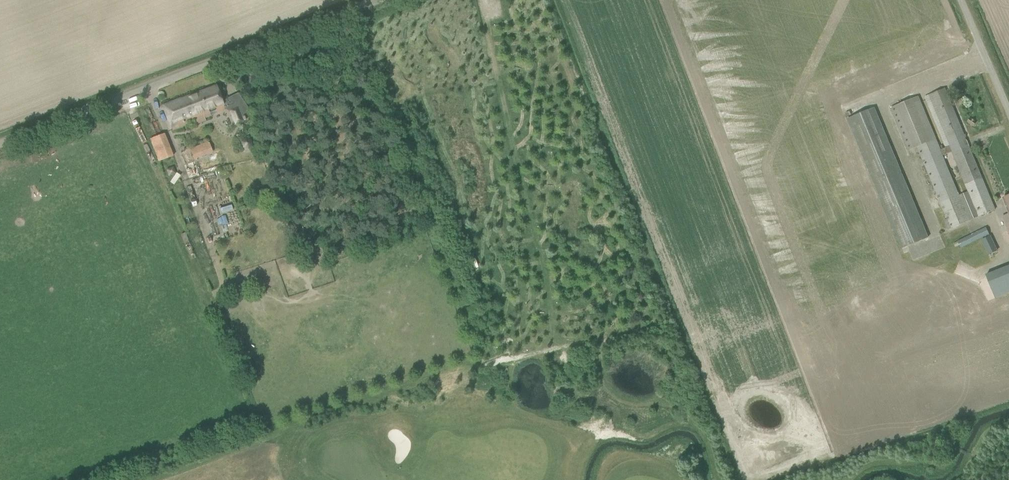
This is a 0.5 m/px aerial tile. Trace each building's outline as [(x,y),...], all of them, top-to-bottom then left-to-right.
[(171,104),(174,114),(179,126),(212,114),(209,107),(222,102),(220,96),(216,87),(171,104)] [(945,88),(925,96),(946,147),(940,149),(918,96),(891,107),(909,150),(918,147),(951,227),(970,220),(942,155),(952,151),(979,216),(996,209),(945,88)] [(238,107),(229,110),(235,124),(243,121),(238,107)] [(928,237),(874,107),(848,118),(902,248),(928,237)] [(976,122),(970,118),(967,122),(974,126),(976,122)] [(159,162),(174,156),(165,133),(149,140),(159,162)] [(213,153),(208,141),(190,150),(194,160),(213,153)] [(223,216),(218,217),(219,225),(229,223),(228,219),(237,218),(234,205),(221,207),(223,216)] [(989,234),(986,227),(954,243),(955,247),(959,246),(961,248),(989,234)] [(989,255),(997,251),(990,236),(982,239),(989,255)] [(886,322),(893,339),(1008,293),(1008,266),(986,275),(989,282),(962,293),(954,272),(865,306),(871,322),(947,293),(949,298),(886,322)]
